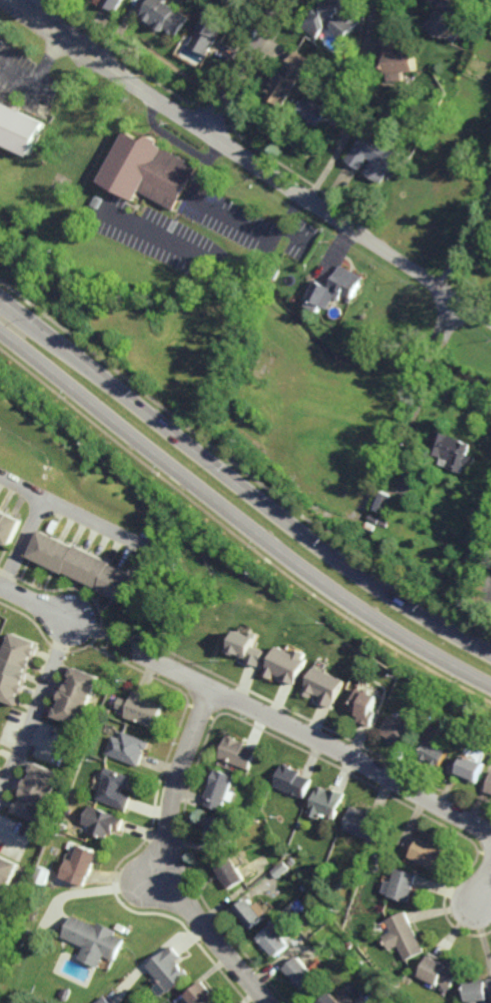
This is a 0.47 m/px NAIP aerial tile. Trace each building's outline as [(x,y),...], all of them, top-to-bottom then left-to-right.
[(103,4),(106,0),(124,0),(117,12),(116,11),(104,4),(103,4)] [(147,4),(150,0),(166,0),(164,3),(176,11),(188,18),(176,36),(173,34),(172,35),(167,32),(167,31),(164,29),(162,33),(156,30),(155,30),(156,28),(154,27),(140,18),(141,15),(147,5),(147,4)] [(339,1),(340,0),(344,0),(348,3),(344,8),(351,14),(361,22),(357,26),(347,38),(346,39),(341,36),(340,34),(339,34),(334,30),(333,29),(333,28),(326,29),(320,36),(317,39),(304,28),(309,22),(309,21),(315,15),(314,14),(319,8),(320,9),(322,5),(323,2),(327,2),(338,1),(339,1)] [(439,7),(443,0),(451,0),(458,4),(461,5),(470,10),(466,17),(462,15),(459,21),(458,21),(457,20),(454,27),(448,38),(447,40),(428,30),(432,21),(430,20),(432,18),(432,17),(436,9),(438,10),(439,7)] [(207,56),(190,46),(199,29),(200,26),(204,20),(209,10),(210,8),(229,18),(225,25),(222,30),(216,38),(216,40),(210,51),(207,56)] [(397,55),(402,55),(402,54),(403,54),(405,53),(405,51),(413,50),(416,50),(417,73),(406,74),(404,74),(404,81),(404,82),(394,82),(391,82),(389,82),(389,75),(387,75),(387,71),(387,67),(387,65),(387,60),(383,60),(381,61),(381,53),(380,40),(380,39),(396,39),(397,55)] [(298,82),(298,83),(299,83),(293,95),(285,109),(266,98),(271,88),(269,86),(271,83),(271,82),(272,81),(274,83),(279,73),(285,76),(286,74),(286,73),(288,70),(286,69),(288,66),(295,54),(296,52),(310,59),(298,82)] [(330,112),(334,105),(334,104),(335,104),(346,111),(346,112),(340,122),(335,129),(324,122),(320,127),(310,121),(309,120),(299,114),(308,98),(314,102),(330,112)] [(1,145),(0,145),(0,102),(13,108),(20,112),(48,124),(32,159),(1,145)] [(158,143),(158,144),(157,146),(162,150),(164,149),(197,168),(194,175),(191,180),(181,198),(180,201),(174,212),(146,197),(147,195),(143,193),(141,196),(140,198),(138,203),(137,202),(129,198),(124,195),(111,189),(101,183),(115,158),(129,133),(144,142),(149,139),(158,143)] [(401,155),(382,185),(365,174),(373,162),(372,162),(371,161),(370,160),(369,160),(368,160),(363,169),(361,167),(361,168),(360,170),(359,170),(348,163),(347,162),(355,149),(356,148),(357,149),(367,134),(367,133),(376,139),(385,145),(388,147),(401,155)] [(99,210),(92,206),(97,196),(104,201),(105,201),(99,210)] [(357,287),(354,296),(352,295),(351,294),(344,290),(343,292),(340,297),(336,295),(332,301),(329,308),(309,297),(307,296),(316,277),(317,277),(326,282),(331,284),(335,274),(336,272),(338,270),(339,267),(342,263),(343,263),(365,274),(357,287)] [(276,279),(270,275),(275,265),(281,269),(276,279)] [(251,349),(243,346),(245,340),(253,343),(253,345),(251,349)] [(449,434),(449,433),(454,435),(462,438),(462,439),(471,443),(470,445),(468,451),(467,453),(475,457),(471,468),(464,465),(463,465),(460,470),(460,471),(460,472),(451,468),(445,466),(444,466),(438,463),(439,460),(440,459),(441,456),(429,451),(438,430),(449,434)] [(390,515),(372,508),(380,488),(381,489),(398,495),(397,495),(390,515)] [(10,548),(0,543),(0,511),(22,522),(10,548)] [(29,557),(42,531),(76,548),(77,545),(114,564),(113,566),(136,578),(123,603),(99,591),(100,589),(66,572),(65,574),(29,557)] [(266,650),(256,647),(258,636),(236,631),(230,656),(263,664),(266,650)] [(16,706),(0,700),(0,668),(13,634),(40,644),(16,706)] [(310,655),(297,650),(296,654),(278,646),(265,675),(274,679),(276,675),(297,684),(310,655)] [(80,727),(99,677),(74,667),(70,677),(73,678),(70,685),(67,684),(65,691),(63,690),(58,702),(61,702),(58,708),(56,707),(52,717),(80,727)] [(346,680),(315,667),(304,694),(313,698),(313,697),(335,706),(346,680)] [(380,697),(374,711),(378,713),(372,727),(359,722),(361,717),(358,716),(359,712),(351,709),(359,688),(364,690),(365,688),(372,691),(371,693),(380,697)] [(154,729),(123,717),(133,692),(146,697),(145,699),(163,706),(154,729)] [(107,715),(101,712),(103,707),(109,710),(107,715)] [(407,723),(409,720),(414,722),(412,726),(413,727),(403,746),(381,733),(391,715),(407,723)] [(429,727),(423,724),(426,717),(432,720),(429,727)] [(144,751),(142,750),(141,753),(142,753),(136,767),(104,755),(112,736),(119,739),(121,732),(147,742),(144,751)] [(248,771),(218,758),(228,735),(235,738),(235,739),(245,744),(244,746),(256,751),(248,771)] [(441,768),(439,766),(438,767),(432,764),(433,762),(430,760),(429,762),(422,758),(423,757),(420,755),(428,740),(450,752),(441,768)] [(485,765),(477,784),(450,773),(456,759),(462,762),(464,757),(485,765)] [(14,813),(40,825),(62,775),(34,763),(30,772),(33,773),(30,779),(27,778),(23,787),(25,788),(22,795),(24,796),(21,804),(18,803),(14,813)] [(305,798),(275,787),(284,764),(292,767),(292,768),(302,772),(301,775),(312,779),(305,798)] [(129,784),(127,783),(124,790),(122,790),(121,794),(131,797),(125,811),(96,801),(104,780),(101,778),(105,768),(131,778),(129,784)] [(220,812),(204,806),(207,799),(204,798),(215,770),(233,776),(220,812)] [(330,793),(332,788),(346,794),(335,821),(329,819),(330,818),(321,814),(318,820),(308,816),(319,786),(328,789),(327,792),(330,793)] [(368,816),(370,809),(383,814),(373,840),(343,829),(352,806),(367,812),(366,815),(368,816)] [(119,833),(113,831),(112,836),(107,834),(105,840),(88,834),(90,828),(83,825),(89,807),(124,820),(119,833)] [(205,843),(204,819),(229,817),(230,842),(205,843)] [(68,832),(60,829),(62,823),(70,826),(68,832)] [(435,872),(410,858),(420,838),(445,852),(435,872)] [(98,854),(84,889),(64,881),(72,861),(78,863),(82,853),(78,852),(78,853),(70,850),(73,843),(80,846),(80,847),(98,854)] [(377,862),(372,860),(375,854),(380,856),(377,862)] [(1,916),(0,916),(0,856),(23,867),(11,891),(13,892),(1,916)] [(291,866),(287,861),(292,856),(296,861),(291,866)] [(244,882),(228,891),(220,878),(218,879),(215,875),(218,874),(214,867),(230,858),(244,882)] [(277,879),(271,872),(284,861),(289,868),(277,879)] [(48,887),(47,887),(45,892),(35,888),(43,867),(54,872),(48,887)] [(409,903),(388,898),(389,895),(383,893),(387,881),(393,882),(397,869),(417,875),(409,903)] [(251,931),(235,912),(248,901),(265,920),(251,931)] [(36,922),(24,918),(28,908),(40,912),(36,922)] [(425,952),(407,960),(400,945),(389,950),(383,937),(392,933),(387,922),(406,913),(425,952)] [(97,928),(99,924),(116,932),(114,937),(125,942),(115,963),(105,959),(102,966),(82,956),(86,948),(66,938),(76,918),(97,928)] [(276,960),(259,940),(273,927),(290,947),(276,960)] [(181,960),(178,962),(184,970),(186,969),(189,973),(169,990),(149,967),(171,948),(181,960)] [(451,967),(452,966),(457,968),(456,970),(459,971),(451,988),(439,982),(438,983),(420,975),(431,953),(451,962),(449,966),(451,967)] [(303,987),(285,966),(299,954),(317,974),(303,987)] [(478,1001),(478,1002),(465,1002),(464,982),(475,981),(475,978),(490,977),(490,994),(486,994),(487,1000),(478,1001)] [(219,1002),(218,1002),(198,1002),(194,1002),(186,993),(202,979),(212,990),(210,991),(219,1002)] [(1,1001),(0,1001),(0,990),(4,981),(9,983),(1,1001)] [(69,1001),(61,998),(66,986),(74,989),(69,1001)] [(332,990),(344,1002),(317,1002),(332,990)] [(107,995),(114,1002),(98,1002),(107,995)]
